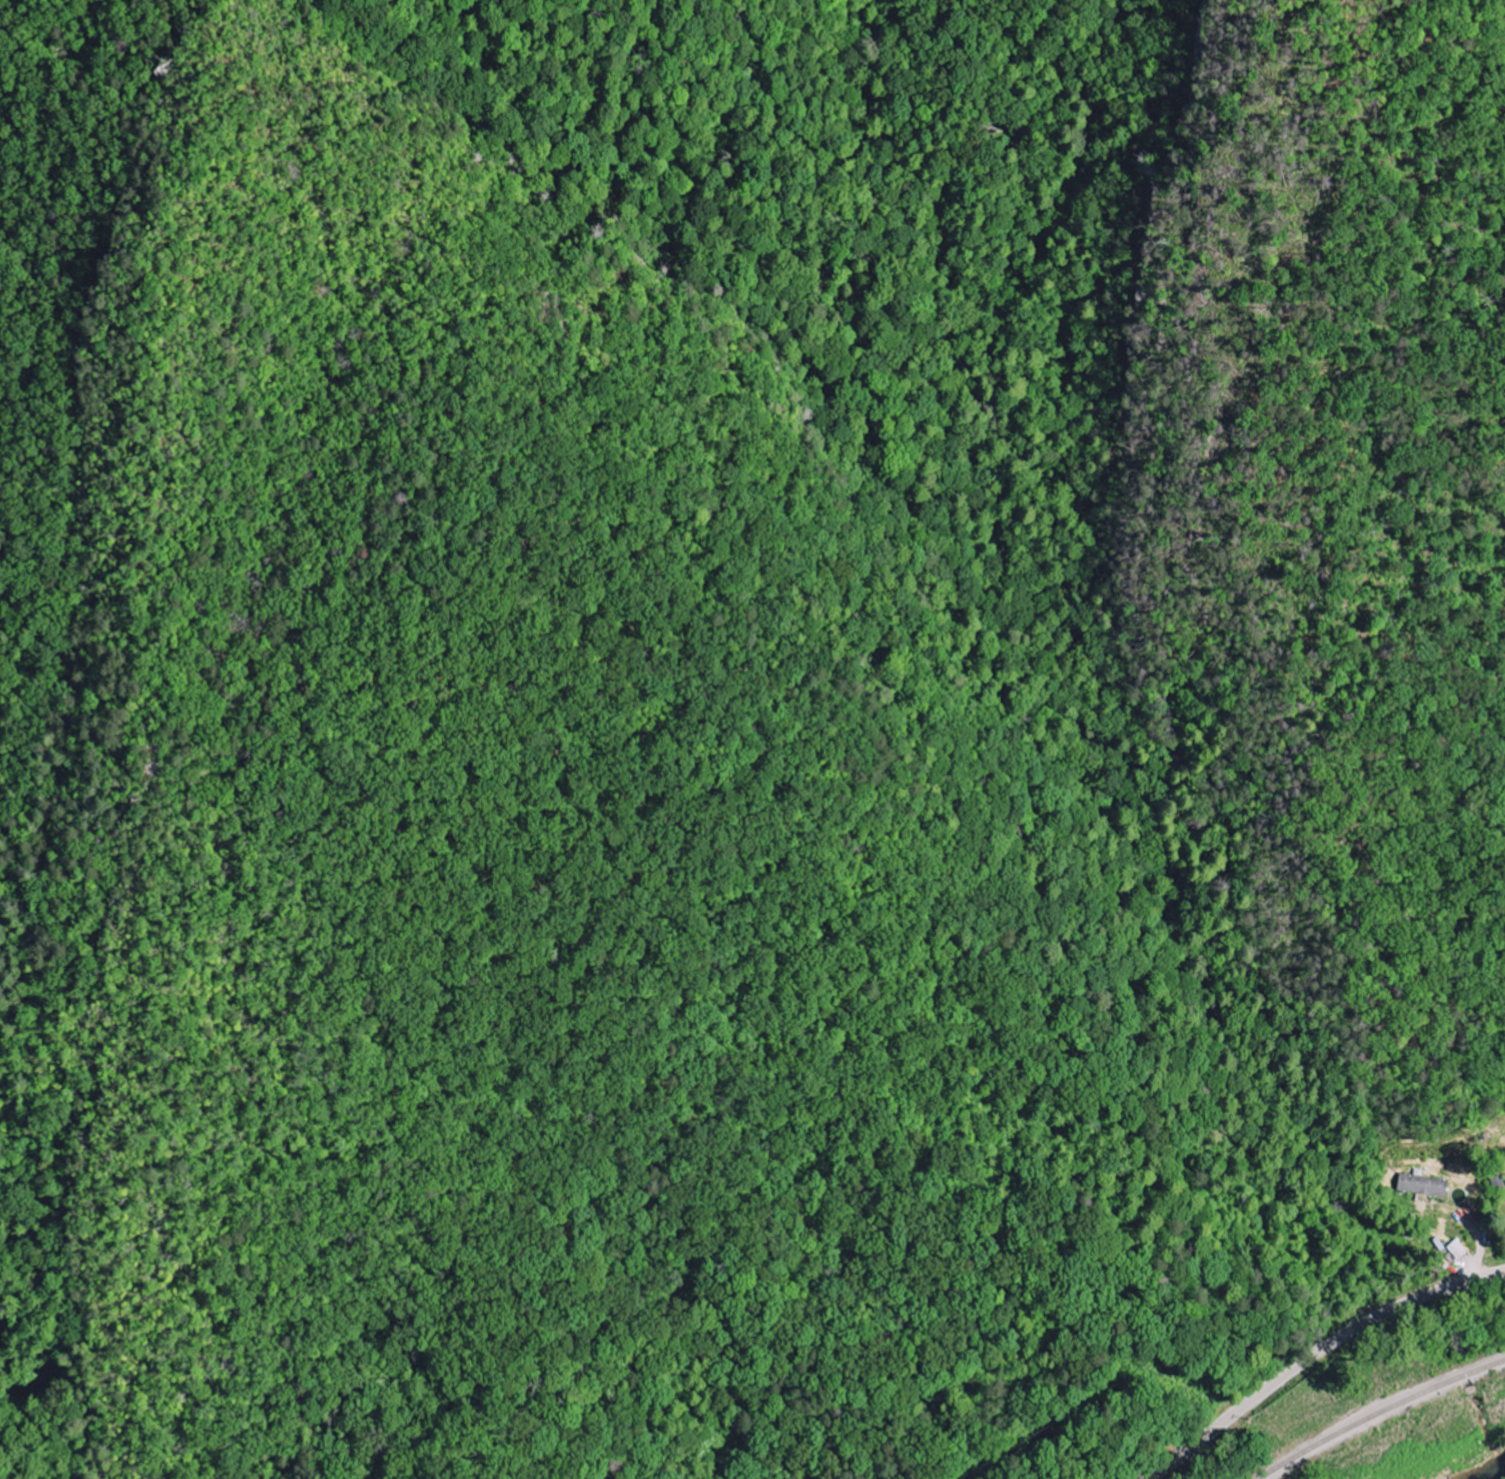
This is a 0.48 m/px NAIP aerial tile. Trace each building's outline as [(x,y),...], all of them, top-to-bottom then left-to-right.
[(1451,1179),(1402,1174),(1400,1192),(1449,1197),(1451,1179)] [(1459,1260),(1469,1252),(1458,1239),(1448,1247),(1459,1260)]
